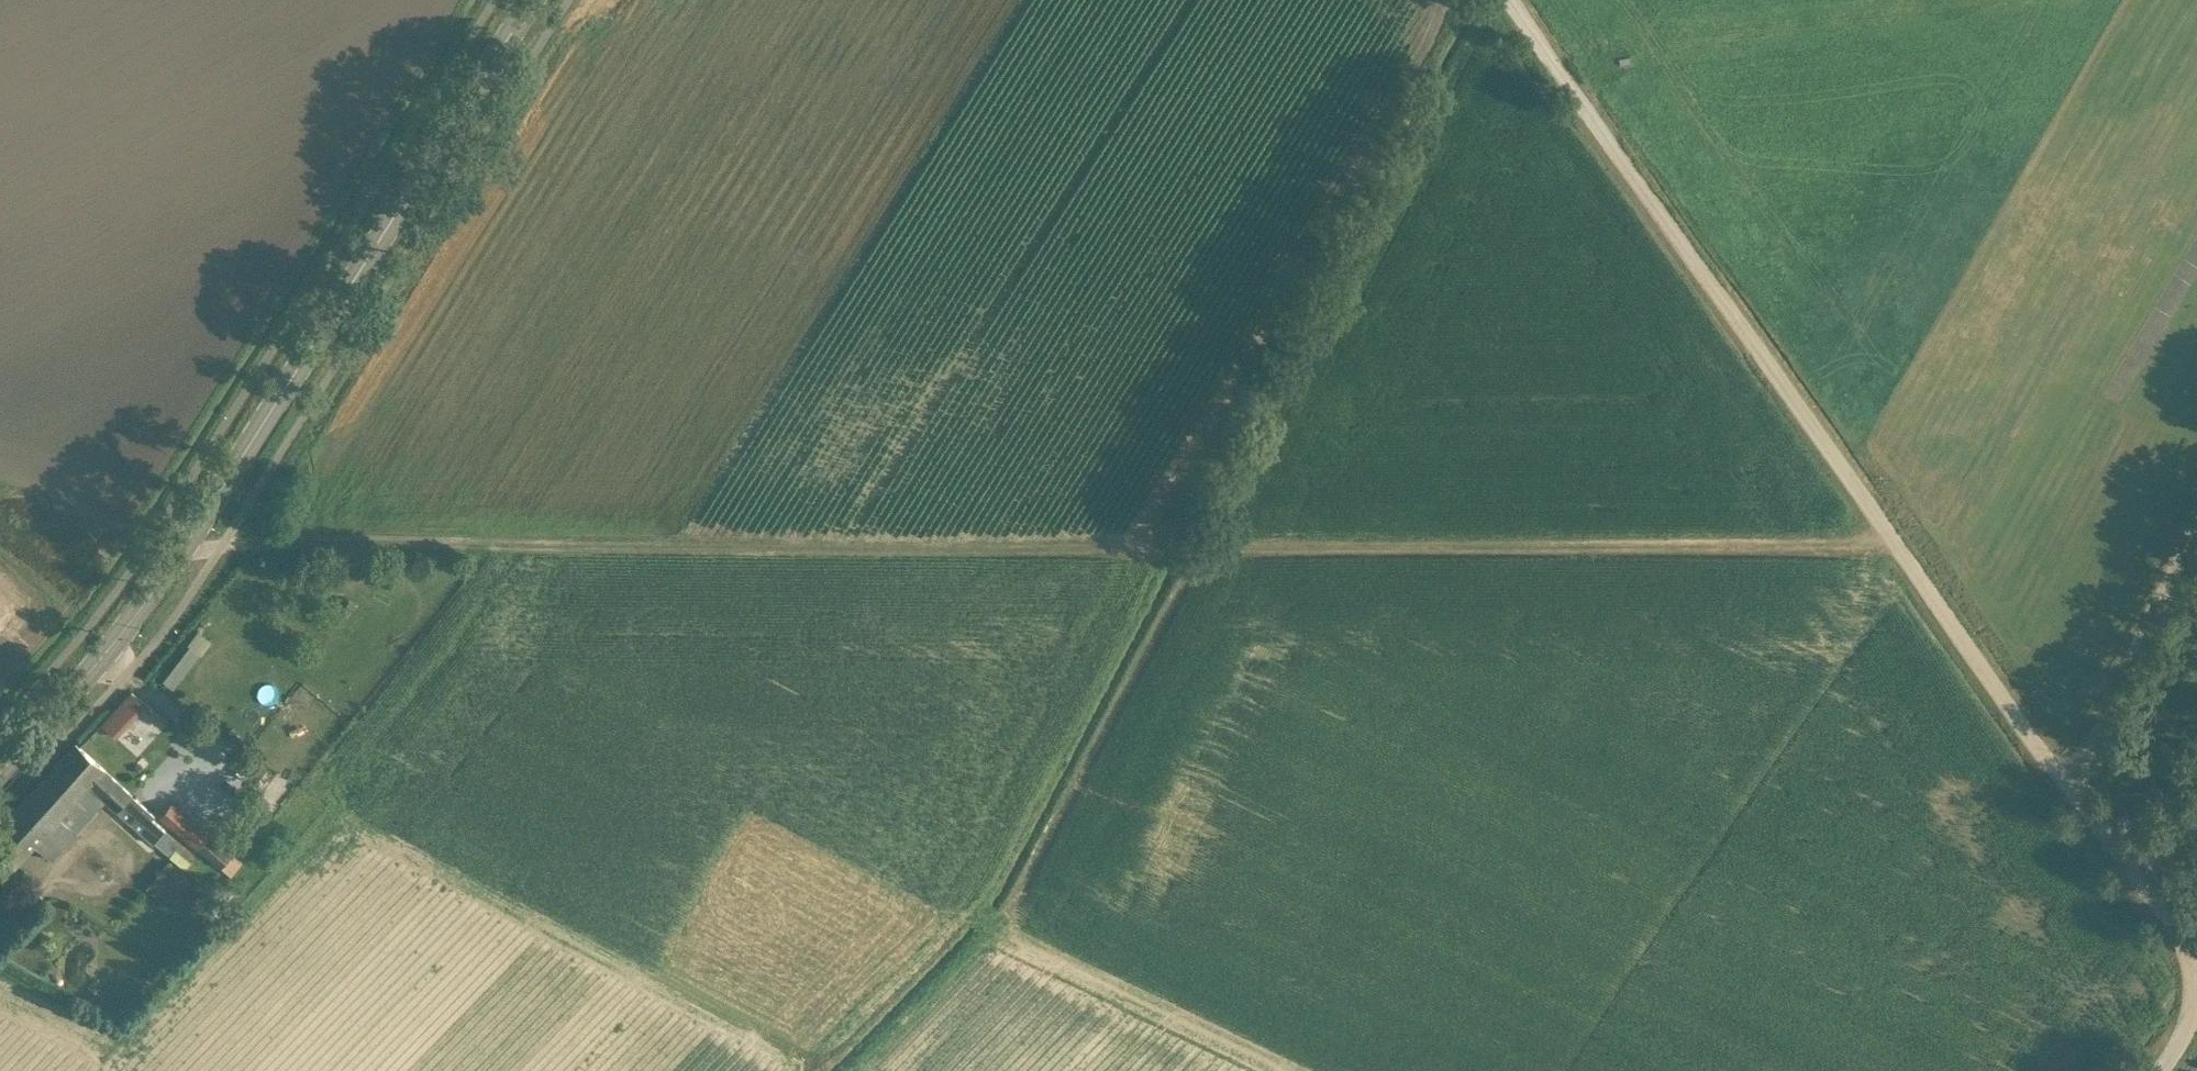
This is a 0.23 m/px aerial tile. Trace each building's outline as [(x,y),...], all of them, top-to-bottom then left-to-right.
[(174,687),(200,653),(190,645),(163,679),(174,687)] [(137,755),(169,722),(132,688),(101,722),(137,755)] [(132,794),(76,742),(61,758),(117,811),(153,843),(155,841),(169,854),(179,842),(166,831),(153,818),(155,815),(132,795),(132,794)] [(61,758),(0,825),(0,851),(15,865),(34,843),(51,859),(104,801),(117,812),(117,811),(61,758)] [(264,787),(257,781),(252,788),(260,794),(265,788),(264,787)] [(234,852),(214,836),(219,830),(213,824),(207,831),(172,802),(160,817),(220,868),(234,852)] [(167,859),(146,885),(166,901),(167,900),(178,908),(195,887),(184,879),(187,875),(167,859)]
